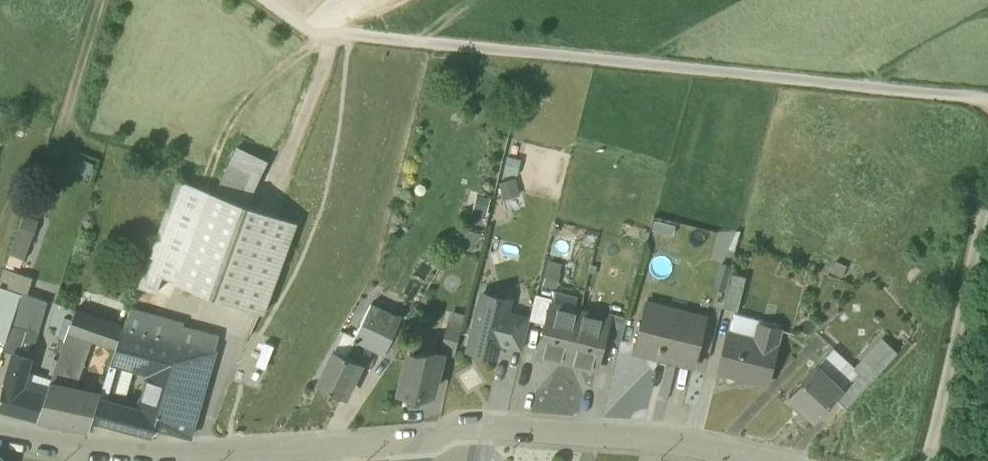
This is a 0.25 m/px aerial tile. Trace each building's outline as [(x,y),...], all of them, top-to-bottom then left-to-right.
[(265,161),(236,148),(215,192),(246,203),(265,161)] [(178,179),(145,269),(163,275),(177,281),(210,190),(178,179)] [(507,206),(522,203),(518,184),(503,187),(507,206)] [(210,190),(177,281),(264,313),(297,222),(246,203),(215,192),(210,190)] [(10,253),(0,282),(0,285),(26,295),(32,277),(20,273),(25,258),(34,233),(19,227),(10,253)] [(145,269),(138,286),(156,293),(163,275),(145,269)] [(746,283),(730,279),(722,313),(738,317),(746,283)] [(12,324),(39,333),(48,301),(26,295),(22,293),(12,324)] [(509,308),(482,301),(468,358),(495,364),(498,350),(509,353),(511,345),(510,344),(515,323),(505,321),(509,308)] [(553,306),(536,302),(530,327),(545,331),(550,314),(551,314),(553,306)] [(400,316),(373,304),(365,320),(392,334),(400,316)] [(124,326),(76,309),(68,331),(93,340),(116,348),(123,328),(124,326)] [(707,324),(646,309),(635,352),(671,361),(670,367),(695,373),(707,324)] [(551,314),(550,314),(545,331),(538,360),(597,375),(605,346),(609,329),(607,328),(551,314)] [(392,334),(365,320),(355,339),(368,345),(368,346),(385,354),(397,336),(392,334)] [(627,325),(609,321),(607,328),(609,329),(605,346),(621,350),(627,325)] [(184,326),(172,322),(167,340),(178,343),(182,327),(183,327),(184,326)] [(530,327),(515,323),(510,344),(511,345),(509,353),(522,356),(530,327)] [(39,333),(12,324),(7,341),(4,350),(13,353),(13,352),(32,357),(32,356),(39,333)] [(183,327),(182,327),(178,343),(171,367),(202,376),(208,375),(218,337),(183,327)] [(167,340),(123,328),(116,348),(111,361),(119,363),(151,372),(168,377),(171,367),(178,343),(167,340)] [(57,363),(50,383),(76,388),(77,386),(93,340),(68,331),(57,363)] [(756,346),(728,339),(720,374),(751,382),(750,386),(767,391),(781,336),(759,331),(756,346)] [(461,336),(447,332),(440,358),(455,362),(461,336)] [(355,339),(345,335),(334,351),(346,357),(355,339)] [(368,345),(355,339),(346,357),(359,363),(368,346),(368,345)] [(882,343),(855,373),(858,377),(870,388),(898,357),(882,343)] [(346,357),(334,351),(318,383),(343,396),(359,363),(346,357)] [(13,352),(13,353),(0,398),(0,408),(16,412),(32,357),(13,352)] [(442,363),(409,355),(400,392),(432,400),(442,363)] [(57,363),(32,356),(32,357),(16,412),(37,418),(50,383),(57,363)] [(111,361),(101,392),(102,392),(101,394),(99,399),(124,407),(127,397),(116,394),(117,390),(115,389),(121,369),(118,368),(119,363),(111,361)] [(168,377),(154,426),(190,436),(208,375),(202,376),(171,367),(168,377)] [(168,377),(151,372),(139,411),(124,407),(99,399),(92,419),(151,436),(154,426),(168,377)] [(816,373),(789,402),(814,426),(835,404),(843,395),(842,395),(816,373)] [(858,377),(842,395),(843,395),(835,404),(846,414),(870,388),(858,377)] [(76,388),(50,383),(37,418),(89,429),(92,419),(99,399),(101,394),(76,388)]
